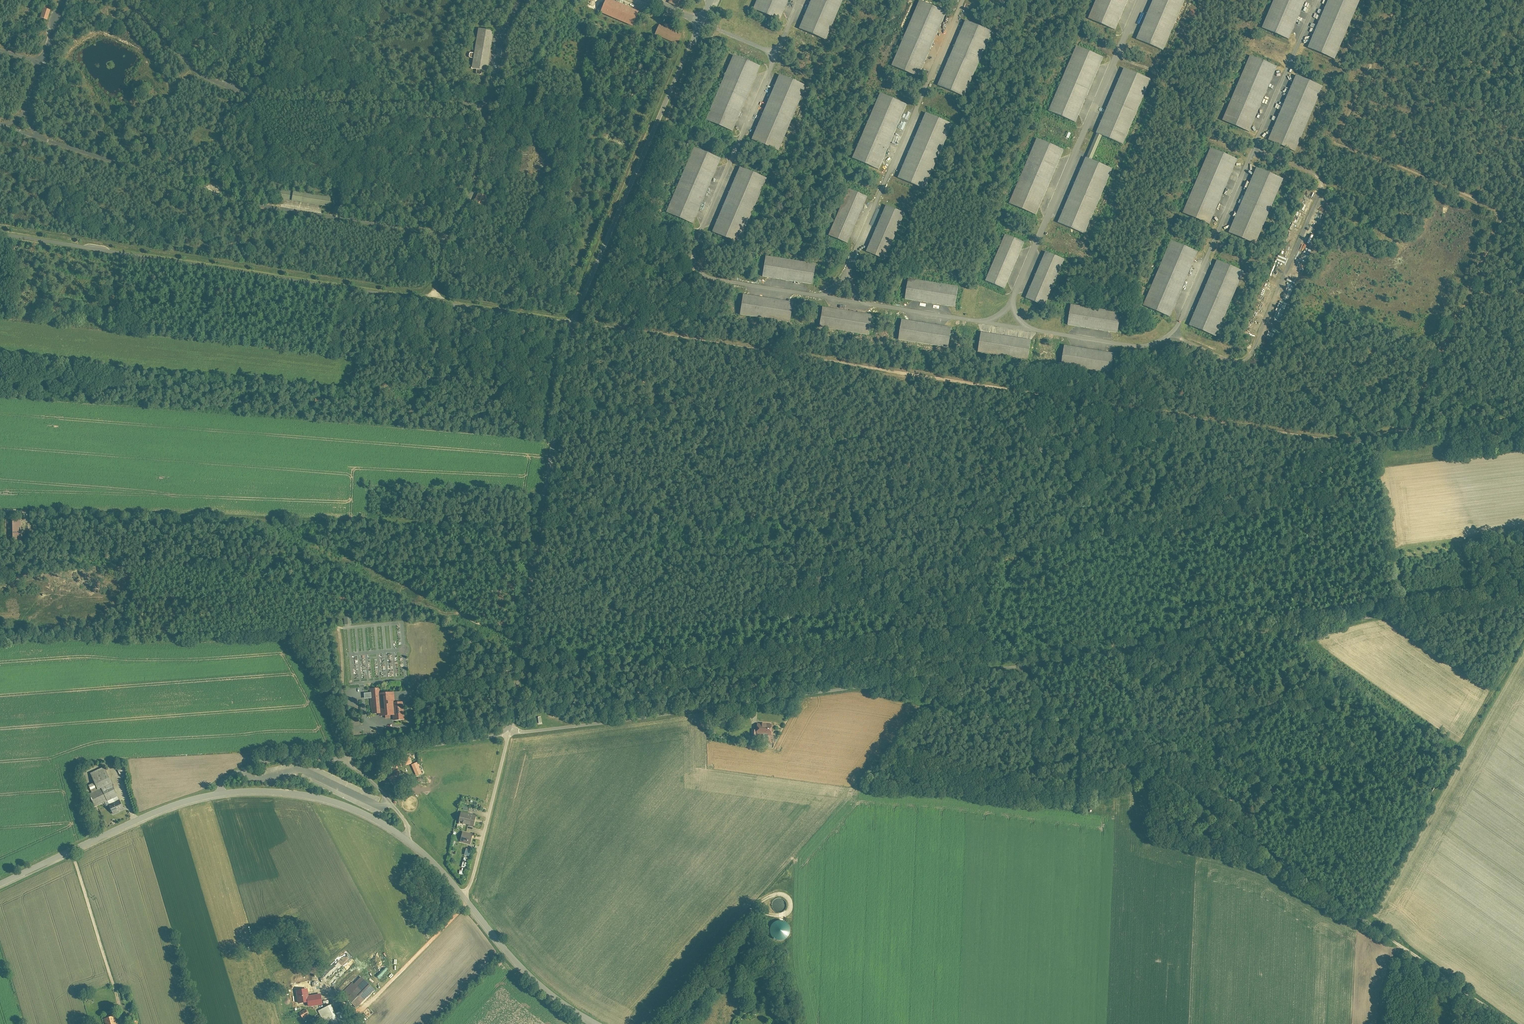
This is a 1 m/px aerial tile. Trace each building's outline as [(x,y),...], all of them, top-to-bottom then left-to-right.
[(598,13),(631,25),(636,12),(605,0),(603,0),(598,13)] [(779,23),(789,0),(755,0),(750,11),(779,23)] [(826,44),(844,0),(809,0),(796,32),(826,44)] [(1113,33),(1127,0),(1096,0),(1087,22),(1113,33)] [(1162,52),(1184,0),(1151,0),(1134,40),(1162,52)] [(1287,41),(1305,0),(1275,0),(1261,30),(1287,41)] [(1335,62),(1361,0),(1327,0),(1306,50),(1335,62)] [(890,69),(920,81),(946,14),(917,3),(890,69)] [(44,9),(41,19),(48,21),(51,11),(44,9)] [(936,89),(965,101),(993,34),(965,22),(936,89)] [(659,23),(654,35),(670,42),(675,30),(659,23)] [(487,71),(493,32),(476,30),(471,69),(487,71)] [(1049,110),(1075,122),(1103,58),(1077,46),(1049,110)] [(704,121),(733,133),(761,67),(732,55),(704,121)] [(1221,121),(1248,132),(1277,67),(1250,56),(1221,121)] [(1095,135),(1123,147),(1152,80),(1123,68),(1095,135)] [(750,142),(779,154),(808,87),(779,75),(750,142)] [(1268,140),(1296,152),(1323,88),(1295,77),(1268,140)] [(851,159),(879,171),(907,106),(879,94),(851,159)] [(898,182),(925,193),(953,126),(926,114),(898,182)] [(1036,219),(1064,152),(1036,141),(1008,207),(1036,219)] [(663,216),(693,228),(722,159),(693,146),(663,216)] [(1180,216),(1208,228),(1237,161),(1209,149),(1180,216)] [(1057,226),(1086,238),(1114,171),(1085,159),(1057,226)] [(768,182),(739,169),(710,233),(739,246),(768,182)] [(1227,233),(1257,245),(1283,180),(1253,169),(1227,233)] [(284,189),(282,201),(331,207),(332,196),(284,189)] [(829,240),(848,248),(868,199),(849,191),(829,240)] [(488,197),(479,193),(474,206),(483,209),(488,197)] [(866,253),(888,262),(908,214),(886,205),(866,253)] [(983,281),(1005,290),(1025,245),(1003,235),(983,281)] [(1142,305),(1169,317),(1198,254),(1170,241),(1142,305)] [(1025,299),(1045,308),(1066,262),(1046,253),(1025,299)] [(764,257),(761,278),(813,285),(816,264),(764,257)] [(1188,325),(1217,338),(1245,273),(1216,261),(1188,325)] [(907,280),(905,300),(955,308),(958,288),(907,280)] [(794,303),(745,295),(741,316),(791,324),(794,303)] [(1068,306),(1065,325),(1116,332),(1119,313),(1068,306)] [(873,314),(824,307),(821,329),(870,335),(873,314)] [(951,326),(903,320),(900,341),(948,348),(951,326)] [(1031,341),(982,333),(979,353),(1028,360),(1031,341)] [(1114,354),(1063,347),(1060,367),(1112,373),(1114,354)] [(397,693),(384,694),(384,689),(372,690),(373,715),(381,714),(382,717),(395,717),(395,722),(406,722),(405,703),(398,703),(397,693)] [(756,723),(755,735),(772,736),(773,724),(756,723)] [(90,794),(97,807),(106,802),(113,816),(128,809),(124,800),(115,804),(113,800),(120,796),(106,766),(92,773),(96,782),(90,785),(93,793),(90,794)] [(394,781),(395,783),(399,781),(398,779),(400,778),(396,769),(387,774),(391,783),(394,781)] [(461,813),(459,824),(464,825),(464,823),(473,826),(476,816),(461,813)] [(475,835),(464,832),(462,840),(473,843),(475,835)] [(353,982),(341,994),(355,1009),(367,997),(353,982)] [(298,991),(300,1003),(317,1001),(317,1005),(333,1003),(331,994),(316,996),(310,997),(309,990),(298,991)] [(320,1012),(326,1023),(348,1023),(349,1023),(343,1011),(339,1013),(334,1005),(320,1012)] [(104,1019),(106,1023),(117,1023),(116,1021),(114,1016),(104,1019)]
